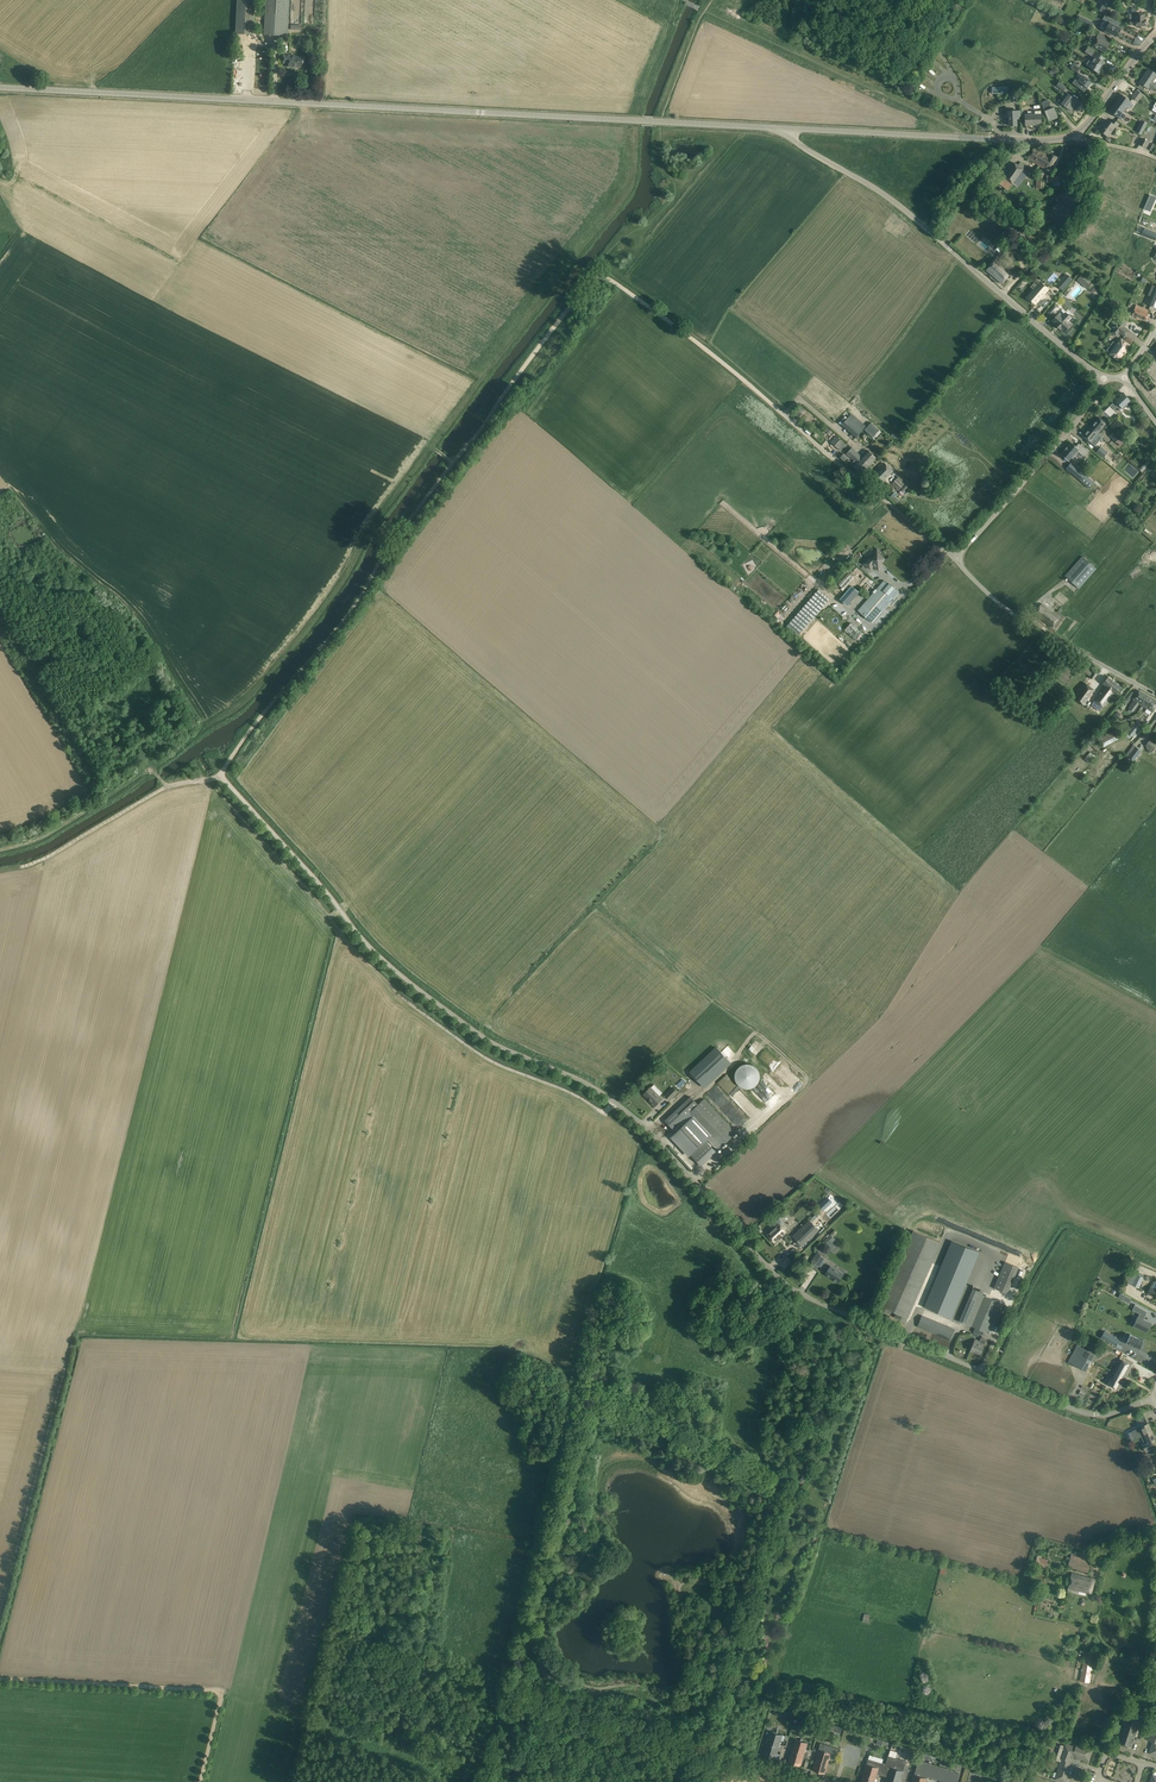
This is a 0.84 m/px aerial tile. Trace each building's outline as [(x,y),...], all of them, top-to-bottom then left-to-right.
[(235,33),(253,34),(255,0),(237,0),(235,33)] [(289,0),(266,0),(264,35),(287,36),(289,0)] [(1104,1),(1099,12),(1104,14),(1110,3),(1104,1)] [(1145,15),(1130,14),(1129,25),(1136,25),(1136,26),(1146,27),(1146,20),(1145,20),(1145,15)] [(1080,16),(1077,21),(1091,28),(1094,23),(1080,16)] [(1106,30),(1118,37),(1121,32),(1122,33),(1125,28),(1121,26),(1123,22),(1115,18),(1113,22),(1110,21),(1109,22),(1108,22),(1105,28),(1106,29),(1106,30)] [(1110,44),(1104,41),(1093,35),(1089,44),(1105,52),(1110,44)] [(1106,59),(1095,51),(1088,47),(1085,52),(1095,59),(1092,62),(1090,61),(1088,60),(1086,64),(1086,65),(1089,67),(1099,73),(1103,67),(1101,66),(1106,59)] [(283,55),(283,63),(289,63),(288,67),(303,68),(303,57),(295,57),(295,55),(283,55)] [(1073,64),(1070,68),(1078,73),(1081,69),(1073,64)] [(1054,68),(1050,73),(1055,77),(1059,73),(1054,68)] [(1154,73),(1149,69),(1140,83),(1148,88),(1149,87),(1154,91),(1155,87),(1155,85),(1152,82),(1155,77),(1155,74),(1154,73)] [(1087,88),(1091,82),(1078,73),(1077,75),(1080,78),(1078,81),(1075,79),(1072,83),(1082,90),(1084,86),(1087,88)] [(1064,91),(1066,87),(1059,82),(1056,86),(1064,91)] [(1137,90),(1132,97),(1138,101),(1143,95),(1137,90)] [(1018,92),(1009,92),(1009,103),(1018,102),(1018,92)] [(1077,100),(1072,97),(1069,94),(1063,102),(1059,99),(1056,103),(1060,106),(1061,104),(1071,111),(1076,104),(1075,103),(1077,100)] [(1120,108),(1124,111),(1127,107),(1130,109),(1133,105),(1130,102),(1131,101),(1121,94),(1116,102),(1121,106),(1120,108)] [(1058,118),(1056,113),(1054,108),(1051,109),(1048,100),(1041,102),(1047,116),(1049,122),(1058,118)] [(1121,106),(1116,102),(1109,111),(1119,118),(1120,117),(1123,119),(1126,115),(1123,113),(1124,111),(1120,108),(1121,106)] [(1021,118),(1021,111),(1009,112),(1009,113),(1007,113),(1008,118),(1009,118),(1010,126),(1017,126),(1016,118),(1021,118)] [(1041,124),(1041,119),(1041,115),(1041,112),(1035,112),(1035,115),(1025,115),(1026,125),(1031,125),(1031,124),(1041,124)] [(1116,126),(1117,127),(1119,124),(1113,120),(1111,123),(1107,120),(1099,130),(1108,137),(1116,126)] [(1146,148),(1149,142),(1142,138),(1139,144),(1146,148)] [(1034,148),(1031,153),(1028,158),(1044,168),(1050,171),(1058,158),(1050,154),(1049,156),(1034,148)] [(1020,162),(1018,166),(1015,163),(999,184),(1008,191),(1026,166),(1020,162)] [(1150,196),(1145,208),(1150,210),(1155,198),(1150,196)] [(1062,222),(1069,210),(1052,200),(1045,212),(1062,222)] [(1155,241),(1155,239),(1155,233),(1145,228),(1142,235),(1155,241)] [(1011,250),(1005,246),(999,255),(1004,259),(1011,250)] [(996,259),(986,270),(1001,284),(1011,272),(996,259)] [(1066,274),(1061,280),(1067,285),(1072,279),(1066,274)] [(1081,276),(1077,280),(1086,288),(1090,285),(1081,276)] [(1034,291),(1029,298),(1036,304),(1037,303),(1041,306),(1045,301),(1043,299),(1046,296),(1044,294),(1049,289),(1040,281),(1033,290),(1034,291)] [(1055,304),(1048,312),(1051,315),(1052,314),(1056,318),(1052,321),(1056,324),(1056,325),(1060,329),(1061,329),(1065,332),(1072,324),(1068,320),(1071,317),(1066,313),(1063,316),(1060,313),(1059,314),(1055,311),(1058,308),(1055,304)] [(1136,305),(1135,308),(1132,315),(1146,321),(1149,314),(1147,313),(1149,310),(1136,305)] [(1121,320),(1118,324),(1116,323),(1113,327),(1115,328),(1112,333),(1116,336),(1119,332),(1125,336),(1128,332),(1122,327),(1125,323),(1121,320)] [(1113,341),(1106,351),(1110,353),(1110,354),(1118,361),(1123,354),(1124,355),(1126,352),(1125,351),(1130,345),(1121,339),(1117,344),(1113,341)] [(1109,406),(1114,410),(1114,411),(1117,408),(1120,410),(1125,404),(1126,406),(1131,401),(1124,393),(1122,393),(1109,406)] [(805,409),(801,406),(795,414),(798,416),(800,414),(800,415),(805,409)] [(1099,417),(1083,436),(1090,442),(1095,446),(1102,438),(1097,434),(1106,424),(1099,417)] [(857,436),(865,428),(854,418),(846,427),(857,436)] [(873,437),(880,430),(871,422),(865,429),(873,437)] [(1116,441),(1121,437),(1115,431),(1110,435),(1116,441)] [(839,449),(844,443),(837,436),(831,442),(839,449)] [(1064,450),(1061,455),(1068,461),(1071,458),(1073,459),(1077,454),(1076,453),(1077,451),(1083,456),(1088,451),(1079,443),(1076,447),(1071,443),(1067,447),(1064,450)] [(1101,447),(1098,450),(1097,452),(1104,458),(1108,453),(1101,447)] [(846,454),(854,461),(855,461),(856,460),(858,462),(862,458),(869,465),(876,458),(869,451),(862,458),(852,448),(846,454)] [(855,461),(854,461),(851,464),(854,466),(854,467),(861,474),(869,465),(862,458),(858,462),(856,460),(855,461)] [(1147,460),(1139,470),(1143,473),(1151,463),(1147,460)] [(885,463),(870,478),(878,486),(893,471),(885,463)] [(1081,481),(1085,475),(1071,463),(1067,468),(1081,481)] [(906,483),(898,477),(892,484),(899,490),(906,483)] [(870,557),(864,564),(868,567),(871,564),(873,566),(874,567),(879,571),(882,567),(884,565),(882,563),(885,559),(880,555),(882,553),(877,549),(874,553),(876,554),(872,558),(870,557)] [(1096,569),(1082,556),(1065,576),(1079,588),(1096,569)] [(848,573),(839,584),(842,587),(842,588),(844,590),(854,579),(848,573)] [(884,581),(858,611),(873,623),(898,593),(884,581)] [(851,585),(840,599),(847,606),(859,592),(852,585),(851,585)] [(819,590),(786,627),(792,632),(793,630),(799,635),(830,599),(819,590)] [(1041,603),(1037,609),(1034,614),(1052,627),(1060,617),(1041,603)] [(845,631),(856,640),(862,634),(851,625),(845,631)] [(1095,701),(1093,704),(1097,707),(1094,710),(1099,713),(1103,707),(1111,697),(1113,699),(1117,694),(1122,688),(1108,677),(1104,682),(1103,683),(1106,685),(1094,700),(1095,701)] [(1084,683),(1073,698),(1083,705),(1094,690),(1084,683)] [(1124,700),(1128,702),(1133,692),(1128,690),(1124,700)] [(1134,700),(1128,708),(1134,712),(1139,704),(1141,704),(1147,695),(1146,694),(1139,691),(1133,699),(1134,700)] [(1141,704),(1148,709),(1152,712),(1155,705),(1155,700),(1147,695),(1141,704)] [(1136,721),(1127,732),(1133,736),(1142,726),(1136,721)] [(1099,737),(1101,746),(1116,741),(1113,732),(1099,737)] [(1155,747),(1155,745),(1149,741),(1146,746),(1147,747),(1146,748),(1152,752),(1153,751),(1155,747)] [(1141,751),(1133,745),(1126,755),(1134,761),(1141,751)] [(1090,752),(1084,759),(1090,764),(1096,757),(1090,752)] [(716,1047),(690,1071),(705,1087),(731,1063),(716,1047)] [(748,1064),(745,1064),(742,1065),(740,1066),(739,1067),(737,1070),(736,1071),(735,1075),(735,1078),(736,1081),(737,1083),(738,1085),(740,1087),(742,1088),(744,1088),(747,1089),(748,1089),(750,1089),(754,1087),(755,1086),(757,1084),(758,1083),(760,1080),(760,1075),(760,1074),(759,1070),(758,1069),(756,1067),(755,1066),(751,1064),(748,1064)] [(651,1087),(648,1090),(644,1094),(649,1098),(649,1099),(655,1106),(662,1099),(651,1087)] [(670,1100),(677,1092),(673,1088),(665,1095),(670,1100)] [(691,1096),(665,1120),(676,1132),(671,1137),(689,1157),(691,1155),(695,1152),(696,1151),(706,1141),(708,1139),(698,1129),(691,1122),(686,1116),(699,1104),(691,1096)] [(691,1122),(698,1129),(718,1150),(736,1133),(704,1099),(686,1116),(691,1122)] [(828,1198),(819,1206),(823,1210),(832,1202),(828,1198)] [(776,1220),(774,1221),(770,1225),(773,1228),(766,1234),(775,1243),(787,1232),(776,1220)] [(819,1230),(809,1220),(792,1237),(802,1246),(819,1230)] [(941,1243),(914,1231),(879,1310),(890,1315),(892,1310),(897,1313),(895,1317),(906,1322),(941,1243)] [(830,1234),(824,1240),(827,1242),(829,1245),(832,1242),(835,1240),(833,1237),(830,1234)] [(952,1242),(925,1306),(952,1318),(979,1252),(969,1248),(952,1241),(952,1242)] [(817,1252),(812,1262),(819,1266),(825,1257),(817,1252)] [(1008,1293),(1018,1268),(1006,1263),(995,1288),(1008,1293)] [(844,1274),(831,1266),(825,1274),(838,1282),(844,1274)] [(1144,1278),(1138,1275),(1133,1285),(1138,1288),(1144,1278)] [(1155,1289),(1150,1287),(1147,1293),(1153,1295),(1153,1296),(1155,1297),(1155,1289)] [(973,1289),(960,1321),(987,1333),(991,1323),(997,1326),(1003,1312),(997,1310),(1000,1303),(982,1295),(983,1293),(973,1289)] [(1134,1325),(1134,1326),(1139,1329),(1140,1328),(1148,1331),(1150,1326),(1148,1326),(1150,1323),(1143,1320),(1147,1312),(1147,1311),(1142,1308),(1138,1317),(1137,1317),(1134,1325)] [(922,1315),(920,1321),(917,1326),(950,1340),(955,1329),(922,1315)] [(1105,1331),(1101,1337),(1115,1346),(1119,1339),(1105,1331)] [(1130,1335),(1127,1342),(1140,1349),(1144,1341),(1130,1335)] [(981,1354),(987,1340),(981,1337),(978,1343),(974,1342),(971,1350),(981,1354)] [(1077,1345),(1068,1362),(1085,1371),(1094,1354),(1077,1345)] [(1141,1353),(1139,1358),(1151,1365),(1154,1360),(1141,1353)] [(1133,1365),(1127,1362),(1119,1357),(1105,1382),(1119,1390),(1133,1365)] [(1137,1428),(1141,1437),(1152,1432),(1148,1423),(1141,1426),(1141,1427),(1137,1428)] [(1128,1432),(1132,1440),(1137,1438),(1134,1430),(1128,1432)] [(1152,1432),(1141,1437),(1144,1444),(1142,1445),(1145,1452),(1155,1447),(1153,1442),(1155,1440),(1152,1432)] [(1063,1555),(1063,1552),(1062,1551),(1061,1550),(1060,1549),(1059,1548),(1058,1548),(1056,1548),(1054,1548),(1053,1548),(1051,1549),(1050,1550),(1050,1552),(1049,1554),(1049,1555),(1049,1557),(1051,1559),(1051,1560),(1053,1561),(1054,1561),(1056,1561),(1057,1561),(1058,1561),(1061,1560),(1062,1558),(1063,1556),(1063,1555)] [(1090,1563),(1086,1562),(1087,1559),(1071,1554),(1070,1558),(1067,1557),(1064,1565),(1088,1572),(1090,1563)] [(1042,1557),(1038,1555),(1036,1562),(1046,1565),(1048,1560),(1041,1558),(1042,1557)] [(1091,1593),(1095,1579),(1072,1573),(1067,1591),(1078,1594),(1079,1590),(1091,1593)] [(1089,1682),(1091,1672),(1095,1653),(1086,1651),(1080,1680),(1089,1682)] [(1127,1712),(1119,1737),(1117,1743),(1131,1747),(1141,1717),(1127,1712)] [(1155,1722),(1151,1735),(1148,1734),(1147,1740),(1153,1742),(1149,1753),(1155,1755),(1155,1722)] [(770,1731),(763,1755),(776,1759),(783,1735),(770,1731)] [(789,1760),(788,1762),(801,1766),(803,1757),(805,1752),(808,1743),(795,1739),(789,1760)] [(1055,1779),(1064,1781),(1066,1781),(1069,1774),(1070,1774),(1072,1770),(1073,1768),(1069,1766),(1073,1755),(1076,1757),(1076,1758),(1080,1760),(1081,1758),(1082,1758),(1089,1760),(1092,1749),(1076,1744),(1075,1747),(1066,1744),(1065,1746),(1061,1744),(1055,1760),(1060,1762),(1057,1772),(1057,1773),(1056,1776),(1055,1777),(1055,1779)] [(831,1753),(819,1749),(812,1770),(825,1774),(831,1753)] [(882,1775),(887,1777),(886,1781),(900,1781),(906,1761),(901,1760),(888,1756),(886,1764),(882,1775)] [(866,1763),(861,1781),(875,1781),(877,1774),(882,1775),(886,1764),(868,1759),(866,1763)] [(914,1774),(927,1778),(927,1777),(943,1781),(957,1781),(959,1773),(954,1772),(955,1771),(923,1761),(923,1762),(918,1761),(914,1774)]
